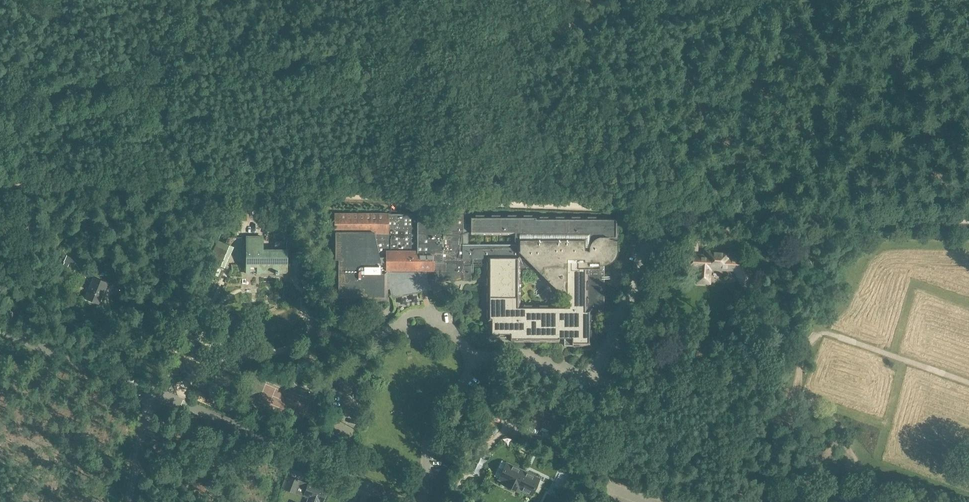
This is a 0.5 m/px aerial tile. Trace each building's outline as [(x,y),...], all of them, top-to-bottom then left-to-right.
[(417,292),(415,279),(471,281),(471,265),(491,266),(490,318),(493,318),(492,333),(509,334),(509,330),(514,330),(514,338),(561,338),(561,336),(566,337),(566,341),(573,341),(573,343),(591,344),(591,308),(602,308),(602,270),(596,270),(596,262),(602,262),(609,260),(614,255),(615,249),(613,244),(611,240),(617,240),(618,217),(470,215),(470,223),(465,223),(465,219),(463,219),(463,209),(442,208),(442,218),(422,218),(422,213),(334,213),(334,299),(386,299),(386,289),(390,289),(391,298),(417,292)] [(286,250),(286,241),(275,241),(275,250),(263,250),(263,237),(247,237),(247,274),(250,274),(250,266),(258,266),(258,274),(260,274),(260,273),(287,273),(287,250),(286,250)] [(218,240),(209,261),(225,268),(234,247),(218,240)] [(706,257),(687,256),(687,266),(698,267),(697,282),(709,282),(710,268),(734,269),(742,284),(753,279),(742,258),(729,258),(730,252),(706,251),(706,257)] [(292,252),(292,265),(301,265),(302,252),(292,252)] [(64,261),(74,265),(76,260),(67,255),(64,261)] [(802,273),(800,285),(814,288),(816,275),(802,273)] [(99,304),(107,284),(94,278),(85,298),(99,304)] [(549,430),(554,419),(535,411),(530,423),(549,430)] [(322,431),(319,441),(341,446),(344,437),(322,431)] [(514,489),(523,471),(506,463),(499,478),(504,481),(503,484),(514,489)] [(523,471),(514,489),(515,489),(516,487),(532,494),(539,479),(523,471)] [(566,477),(557,473),(552,484),(561,488),(566,477)] [(295,492),(299,479),(290,476),(285,488),(295,492)] [(304,496),(309,498),(320,501),(323,501),(327,492),(320,489),(322,486),(310,481),(304,496)]
